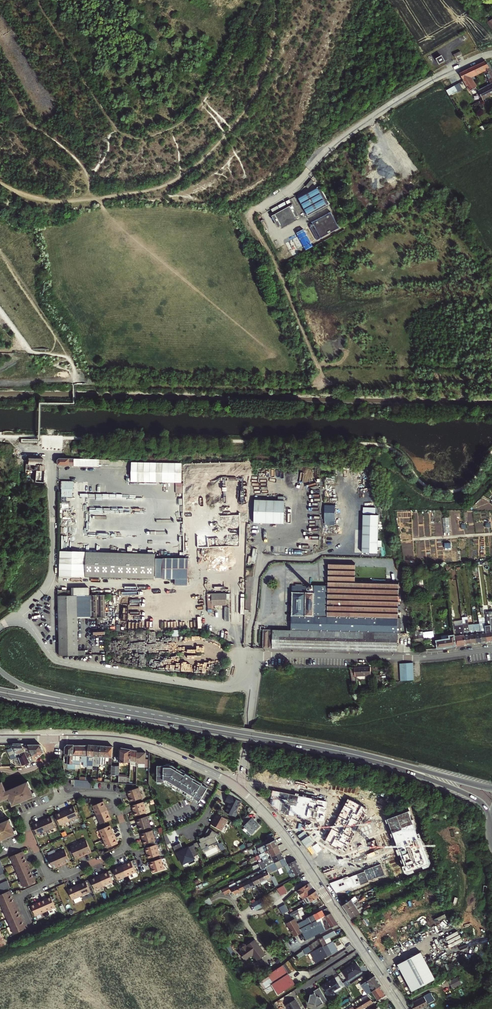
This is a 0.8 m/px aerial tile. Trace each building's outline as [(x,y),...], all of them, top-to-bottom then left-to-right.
[(483,97),(491,92),(491,73),(484,59),(480,61),(491,81),(478,89),(483,97)] [(481,70),(476,63),(471,66),(475,74),(481,70)] [(470,77),(473,75),(475,74),(471,66),(460,73),(470,91),(472,90),(476,88),(470,78),(470,77)] [(448,89),(451,95),(466,88),(463,82),(448,89)] [(480,131),(489,126),(482,112),(472,117),(480,131)] [(348,167),(346,168),(349,174),(356,169),(354,166),(349,169),(348,167)] [(330,170),(321,177),(325,183),(335,177),(330,170)] [(326,184),(329,188),(347,176),(344,172),(342,170),(337,175),(337,176),(326,184)] [(314,180),(308,184),(311,190),(318,186),(314,180)] [(321,187),(301,197),(310,215),(330,205),(321,187)] [(297,220),(296,217),(298,215),(293,205),(272,216),(278,226),(280,225),(282,228),(297,220)] [(317,240),(341,229),(334,212),(310,222),(317,240)] [(302,229),(282,240),(292,257),(307,249),(306,246),(309,245),(309,246),(311,245),(302,229)] [(25,463),(29,463),(30,457),(20,457),(19,469),(23,469),(23,463),(25,463)] [(132,481),(183,482),(184,462),(132,461),(132,481)] [(63,480),(64,496),(75,496),(75,480),(63,480)] [(257,499),(257,522),(287,523),(288,496),(280,496),(280,499),(257,499)] [(337,524),(337,504),(326,504),(326,524),(337,524)] [(364,552),(381,552),(381,514),(365,514),(364,552)] [(86,553),(59,552),(59,579),(86,580),(86,577),(155,577),(156,553),(86,553)] [(188,556),(157,556),(157,576),(164,576),(164,577),(175,577),(175,583),(188,583),(188,556)] [(292,630),(398,633),(398,629),(400,629),(401,623),(398,623),(398,618),(399,582),(370,581),(362,581),(362,576),(355,576),(355,563),(329,563),(329,586),(315,586),(315,592),(309,592),(293,592),(292,630)] [(227,594),(209,594),(210,608),(215,608),(215,605),(222,605),(227,605),(227,594)] [(107,595),(91,596),(91,618),(92,618),(107,618),(107,595)] [(92,655),(92,652),(78,652),(78,618),(78,596),(72,596),(59,596),(60,655),(92,655)] [(78,596),(78,618),(91,618),(91,596),(78,596)] [(422,626),(413,628),(415,642),(424,640),(422,626)] [(455,635),(456,646),(465,645),(464,631),(463,627),(454,628),(455,635)] [(263,629),(263,648),(324,650),(397,652),(398,633),(292,630),(263,629)] [(437,649),(456,646),(455,635),(449,636),(449,639),(436,641),(437,649)] [(400,670),(400,674),(400,677),(400,680),(407,680),(414,680),(414,676),(413,673),(413,670),(413,666),(413,663),(406,663),(400,663),(400,667),(400,670)] [(350,668),(352,676),(354,684),(357,684),(356,676),(357,676),(368,675),(371,675),(370,667),(350,668)] [(21,752),(25,750),(23,745),(11,745),(12,747),(16,758),(13,758),(16,766),(21,765),(22,765),(21,763),(20,759),(18,754),(21,753),(21,752)] [(33,756),(29,745),(23,745),(25,750),(30,763),(31,762),(31,760),(32,760),(32,757),(33,756)] [(41,745),(29,745),(33,756),(32,757),(32,760),(31,760),(31,762),(35,760),(41,756),(45,752),(41,745)] [(73,764),(74,745),(69,745),(65,747),(65,754),(68,754),(68,760),(64,760),(65,763),(67,763),(73,764)] [(83,745),(74,745),(73,764),(67,763),(67,765),(68,765),(68,768),(75,768),(81,768),(82,755),(82,750),(83,750),(83,745)] [(120,750),(119,762),(131,762),(131,749),(122,748),(120,750)] [(22,765),(30,763),(25,750),(21,752),(21,753),(22,756),(20,757),(21,759),(20,759),(21,763),(22,765)] [(137,752),(137,763),(145,763),(145,767),(150,767),(150,759),(145,759),(146,753),(137,752)] [(172,766),(164,766),(164,767),(157,766),(156,783),(164,783),(191,801),(192,800),(195,802),(198,804),(207,790),(203,788),(201,786),(202,785),(172,766)] [(2,782),(0,783),(0,801),(9,797),(13,805),(16,804),(15,802),(19,800),(22,799),(23,799),(24,801),(34,796),(32,790),(31,789),(28,781),(23,783),(23,784),(17,786),(17,787),(14,788),(7,791),(2,782)] [(136,787),(125,791),(126,794),(127,794),(128,801),(139,798),(136,787)] [(229,794),(225,801),(230,803),(229,804),(227,806),(228,806),(225,811),(227,813),(227,814),(228,814),(228,813),(235,817),(237,813),(236,810),(241,801),(229,794)] [(321,844),(316,847),(321,858),(390,826),(377,799),(333,819),(342,838),(339,840),(340,842),(324,850),(321,844)] [(104,806),(102,800),(91,805),(95,814),(99,823),(110,818),(107,813),(108,812),(107,809),(105,806),(104,806)] [(141,801),(129,805),(131,808),(133,815),(144,812),(141,801)] [(306,816),(310,813),(305,805),(301,807),(306,816)] [(61,812),(55,815),(60,825),(69,821),(78,817),(73,807),(68,810),(67,809),(64,810),(61,812)] [(222,830),(228,819),(218,813),(211,824),(222,830)] [(310,817),(304,820),(314,843),(320,840),(315,828),(328,822),(324,813),(311,819),(310,817)] [(146,815),(134,819),(135,823),(136,822),(138,829),(149,826),(146,815)] [(38,823),(33,825),(37,835),(46,832),(55,828),(51,817),(45,820),(45,819),(41,820),(38,822),(38,823)] [(255,821),(252,818),(244,826),(252,835),(260,827),(254,822),(255,821)] [(0,823),(0,839),(1,839),(1,838),(4,837),(5,839),(16,834),(13,827),(10,819),(5,821),(0,823)] [(111,830),(108,825),(98,829),(102,838),(106,847),(116,843),(114,837),(115,836),(113,833),(112,830),(111,830)] [(151,829),(139,833),(140,837),(141,836),(143,843),(154,840),(151,829)] [(218,834),(209,829),(206,833),(208,836),(205,838),(204,837),(199,839),(202,845),(213,840),(213,839),(216,837),(218,834)] [(85,839),(70,846),(75,858),(90,851),(85,839)] [(269,843),(255,850),(258,856),(260,855),(259,851),(263,849),(265,852),(278,846),(275,840),(269,843)] [(175,853),(177,852),(181,861),(186,858),(189,864),(195,861),(193,856),(198,853),(193,844),(185,848),(185,849),(183,850),(180,842),(172,846),(175,853)] [(156,844),(144,847),(145,851),(146,850),(148,857),(159,854),(156,844)] [(265,852),(260,855),(258,856),(257,856),(258,860),(261,859),(261,858),(266,855),(268,859),(281,852),(278,846),(265,852)] [(64,849),(47,856),(53,868),(69,861),(64,849)] [(22,850),(10,856),(24,887),(36,881),(22,850)] [(266,867),(284,858),(281,852),(268,859),(262,862),(260,863),(256,865),(257,867),(261,865),(265,863),(266,867)] [(161,858),(149,861),(150,865),(151,864),(153,871),(163,868),(161,858)] [(287,865),(284,858),(266,867),(265,867),(266,868),(269,874),(287,865)] [(118,866),(112,869),(117,879),(126,875),(135,871),(131,861),(125,863),(124,862),(121,864),(118,865),(118,866)] [(296,861),(287,865),(288,867),(290,866),(295,877),(303,873),(296,861)] [(266,868),(262,870),(266,880),(270,878),(271,878),(269,874),(266,868)] [(257,875),(261,882),(265,880),(266,880),(262,870),(255,873),(256,876),(257,875)] [(96,876),(90,879),(95,889),(104,885),(113,881),(108,871),(102,873),(99,874),(95,876),(96,876)] [(251,875),(250,876),(255,885),(257,884),(261,882),(257,875),(256,876),(255,873),(251,875)] [(250,876),(246,878),(247,880),(251,887),(255,885),(250,876)] [(246,878),(241,880),(246,890),(250,888),(251,887),(247,880),(246,878)] [(10,886),(7,879),(0,883),(0,891),(10,886)] [(235,883),(240,892),(246,890),(241,880),(235,883)] [(73,887),(67,889),(72,900),(81,895),(90,891),(85,881),(80,884),(79,883),(76,884),(73,886),(73,887)] [(235,883),(230,886),(224,889),(226,894),(232,891),(235,895),(240,892),(235,883)] [(304,892),(307,897),(314,892),(311,888),(304,892)] [(0,894),(0,901),(15,933),(28,927),(10,890),(0,894)] [(307,897),(302,900),(306,905),(307,905),(320,897),(316,891),(314,892),(307,897)] [(45,911),(55,906),(51,897),(44,900),(44,899),(40,900),(45,911)] [(346,910),(355,904),(359,901),(363,899),(362,898),(358,900),(356,897),(352,899),(351,900),(345,904),(344,905),(343,905),(346,910)] [(31,906),(35,915),(45,911),(40,900),(37,902),(38,903),(31,906)] [(263,906),(259,900),(256,901),(252,903),(256,910),(263,906)] [(346,910),(349,914),(358,908),(362,905),(367,902),(365,900),(356,906),(355,904),(346,910)] [(280,906),(283,913),(290,910),(287,903),(280,906)] [(352,919),(353,919),(371,906),(369,904),(363,908),(360,910),(358,908),(349,914),(352,919)] [(307,926),(321,919),(323,918),(325,917),(331,913),(328,908),(309,918),(310,919),(303,922),(300,916),(295,919),(298,925),(300,928),(304,927),(307,926)] [(295,919),(300,916),(297,910),(291,912),(295,919)] [(324,926),(326,930),(338,924),(331,913),(325,917),(323,918),(321,919),(323,923),(324,926)] [(302,933),(306,940),(308,939),(326,930),(324,926),(323,923),(321,919),(307,926),(304,927),(300,928),(298,925),(295,919),(288,923),(296,936),(302,933)] [(288,923),(287,924),(295,936),(296,936),(288,923)] [(335,934),(333,931),(317,940),(318,941),(317,941),(321,949),(328,945),(332,942),(329,937),(335,934)] [(255,941),(250,945),(259,957),(264,953),(255,941)] [(333,954),(328,945),(321,949),(317,941),(312,944),(316,951),(311,954),(314,958),(316,957),(318,961),(323,958),(324,959),(333,954)] [(259,957),(250,945),(247,947),(252,952),(256,959),(259,957)] [(247,947),(244,949),(248,955),(252,952),(247,947)] [(421,953),(398,964),(412,992),(435,980),(421,953)] [(343,971),(348,980),(362,971),(356,962),(343,971)] [(294,984),(282,965),(259,983),(271,1000),(277,995),(277,996),(294,984)] [(339,976),(336,978),(342,989),(345,987),(343,983),(339,976)] [(369,984),(373,991),(380,986),(380,987),(381,986),(375,976),(374,977),(362,985),(364,988),(369,984)] [(450,980),(454,988),(463,983),(460,976),(450,980)] [(329,982),(323,986),(329,995),(335,992),(336,992),(342,989),(336,978),(331,981),(332,981),(329,983),(329,982)] [(369,984),(364,988),(368,994),(369,993),(372,991),(373,991),(369,984)] [(373,991),(372,991),(378,1000),(386,995),(380,987),(380,986),(373,991)] [(315,993),(312,994),(311,994),(310,996),(308,1001),(309,1001),(309,1003),(316,1005),(317,1007),(323,1003),(324,1003),(328,1001),(320,987),(314,991),(315,993)] [(430,994),(413,1002),(415,1005),(410,1007),(411,1008),(418,1008),(429,1003),(428,1001),(433,999),(430,994)] [(364,1008),(373,1002),(368,997),(360,1001),(364,1008)] [(286,1005),(288,1008),(302,1008),(295,999),(286,1005)]
